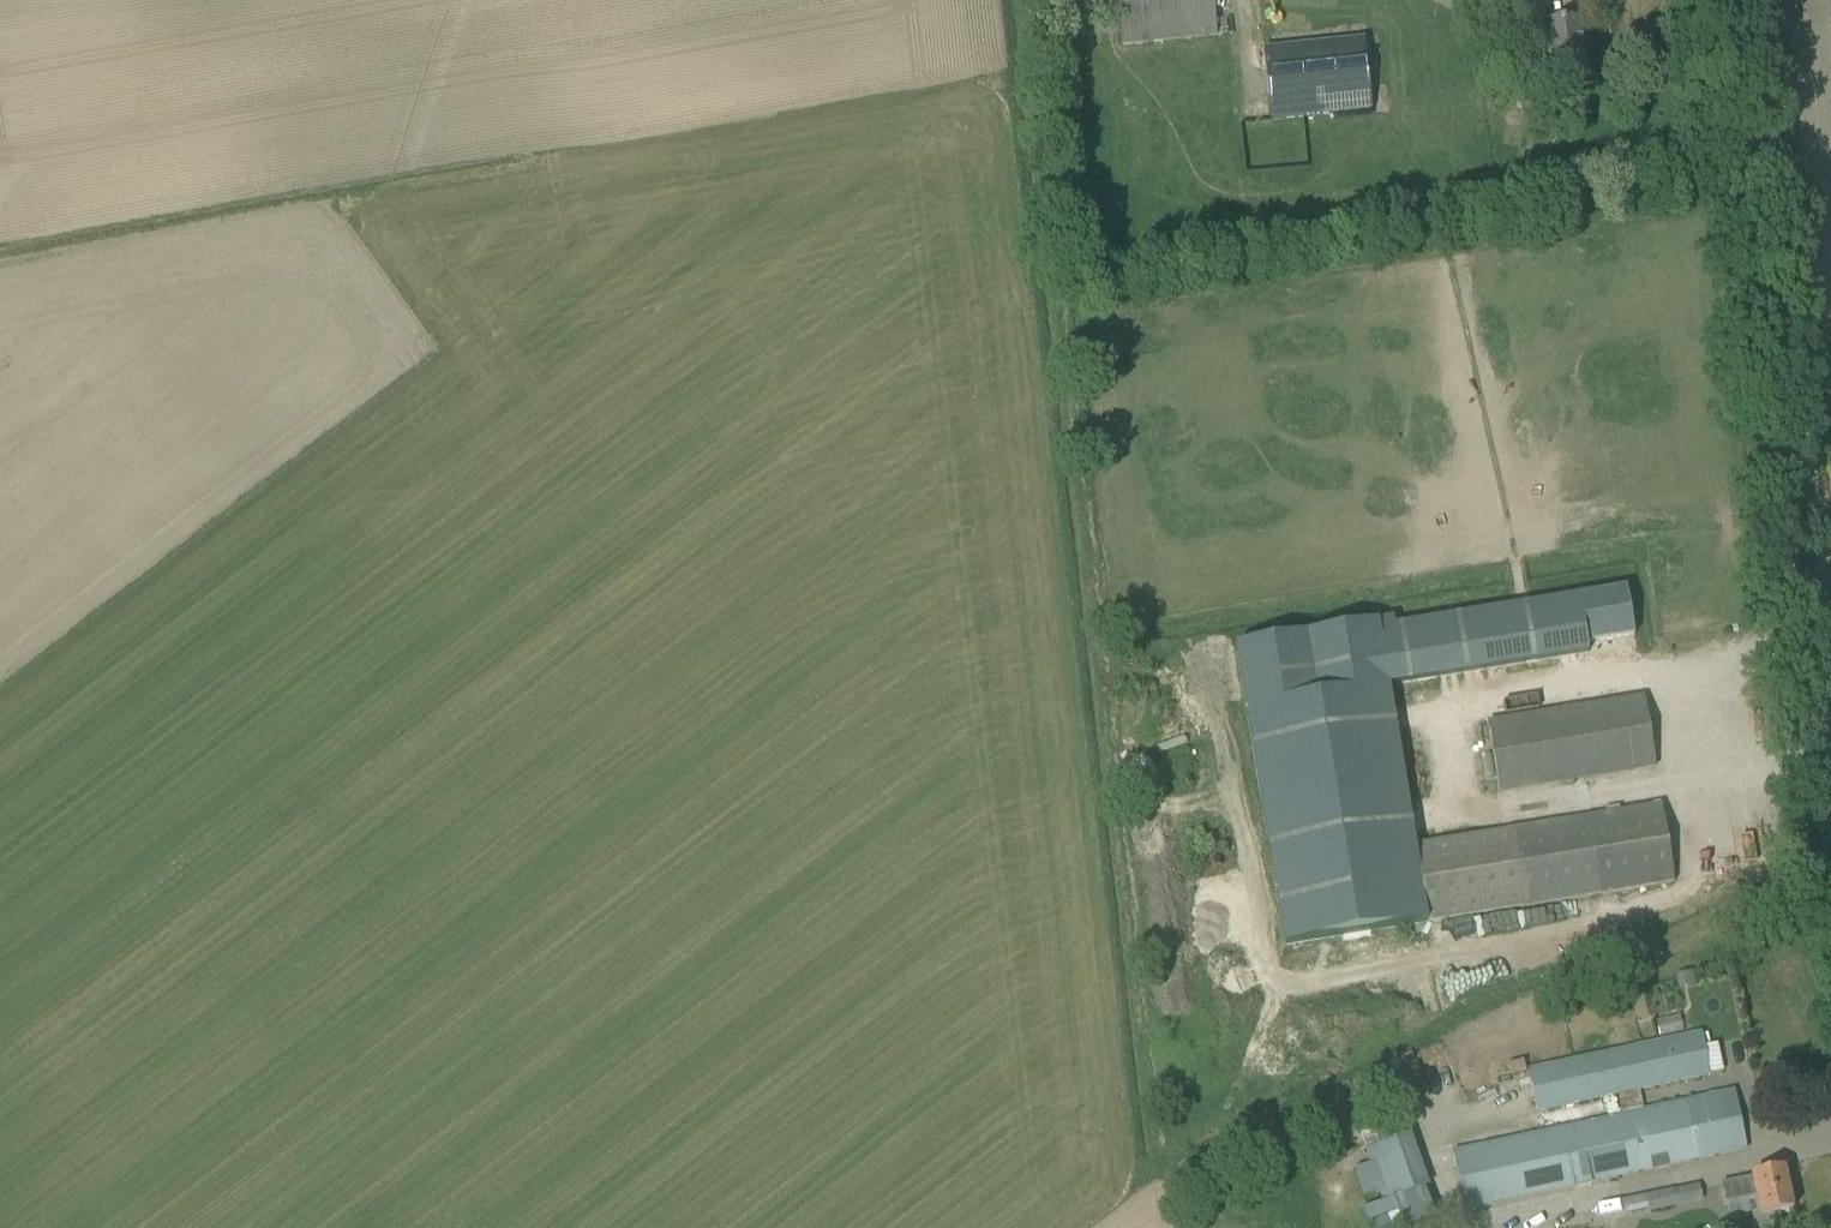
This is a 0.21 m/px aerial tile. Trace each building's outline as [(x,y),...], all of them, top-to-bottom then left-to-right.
[(1121,46),(1217,36),(1213,0),(1116,0),(1121,46)] [(1545,45),(1549,78),(1587,74),(1581,22),(1543,26),(1543,27),(1522,29),(1524,47),(1545,45)] [(1263,51),(1271,122),(1371,111),(1364,41),(1263,51)] [(1285,946),(1427,923),(1674,882),(1661,805),(1415,846),(1391,691),(1590,657),(1588,648),(1636,640),(1628,592),(1382,634),(1380,622),(1238,644),(1285,946)] [(1487,723),(1499,793),(1631,771),(1654,767),(1643,697),(1619,701),(1487,723)] [(1691,972),(1675,976),(1678,989),(1694,985),(1691,972)] [(1638,1090),(1709,1075),(1701,1034),(1528,1071),(1538,1112),(1616,1095),(1620,1114),(1451,1151),(1465,1212),(1745,1150),(1732,1092),(1643,1111),(1638,1090)] [(1423,1191),(1429,1188),(1404,1118),(1372,1128),(1373,1130),(1359,1134),(1365,1151),(1363,1151),(1368,1164),(1355,1169),(1364,1196),(1377,1191),(1382,1204),(1384,1204),(1393,1227),(1432,1214),(1423,1191)] [(1755,1197),(1760,1218),(1793,1210),(1784,1170),(1751,1178),(1721,1185),(1725,1204),(1755,1197)] [(1703,1201),(1699,1184),(1622,1200),(1625,1215),(1647,1210),(1648,1213),(1703,1201)]
